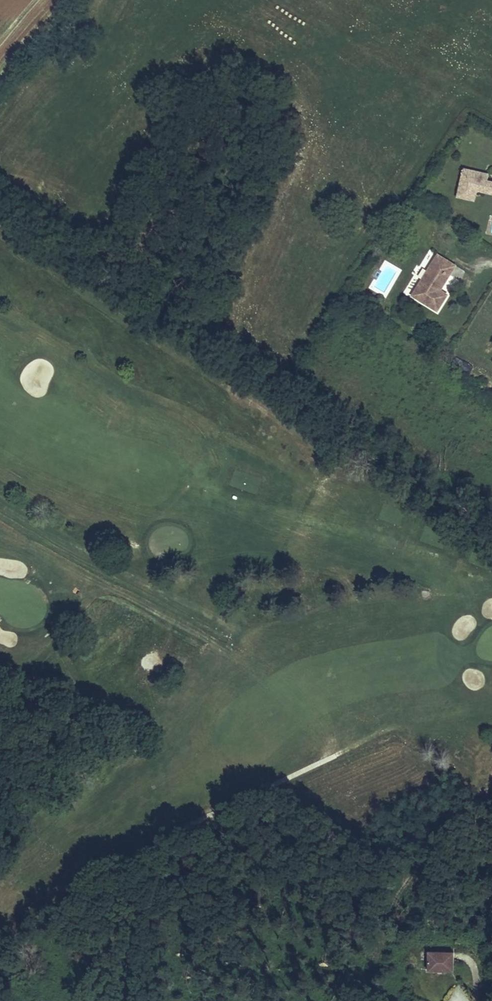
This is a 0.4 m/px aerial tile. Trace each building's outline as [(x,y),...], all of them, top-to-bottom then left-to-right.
[(487,174),(462,170),(457,197),(473,200),(475,192),(478,191),(484,192),(484,190),(490,191),(490,193),(491,193),(491,184),(486,183),(487,174)] [(413,296),(438,313),(450,296),(442,290),(458,267),(441,255),(413,296)] [(448,972),(449,953),(423,952),(423,972),(448,972)]
